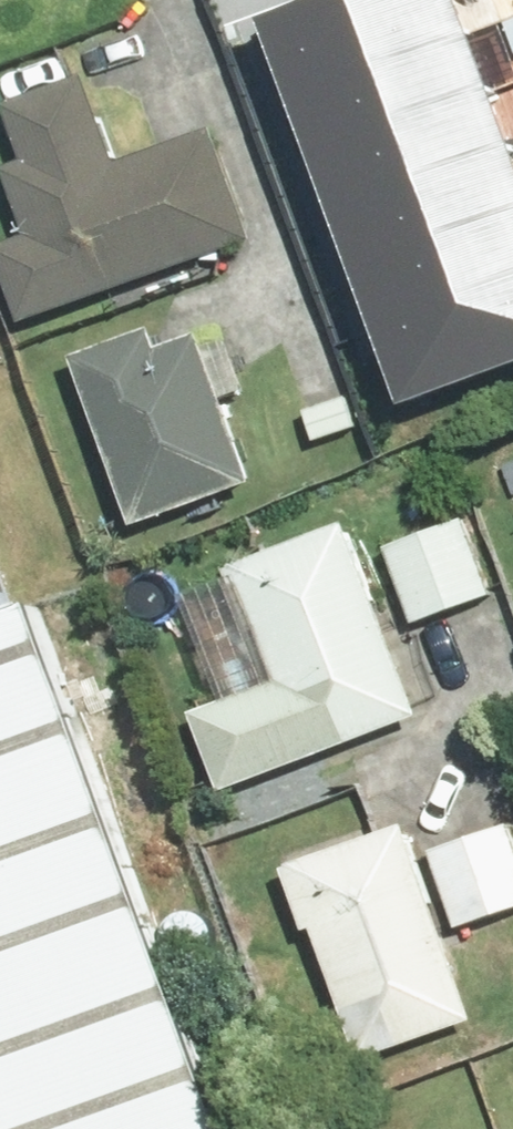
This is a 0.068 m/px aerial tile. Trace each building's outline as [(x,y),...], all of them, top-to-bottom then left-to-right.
[(398,399),(512,358),(512,177),(449,0),(299,0),(260,14),(398,399)] [(0,240),(0,288),(11,320),(243,237),(204,127),(109,161),(78,75),(3,102),(22,156),(0,164),(0,186),(17,234),(0,240)] [(243,393),(222,324),(155,345),(148,324),(65,351),(120,526),(249,485),(222,400),(243,393)] [(458,516),(376,547),(407,628),(489,597),(458,516)] [(343,521),(229,560),(269,679),(181,710),(208,790),(411,721),(343,521)] [(0,566),(0,1128),(204,1128),(0,566)] [(422,852),(447,920),(512,896),(512,833),(508,820),(422,852)] [(305,927),(345,1055),(419,1031),(432,1073),(478,1059),(403,822),(275,862),(296,930),(305,927)]
